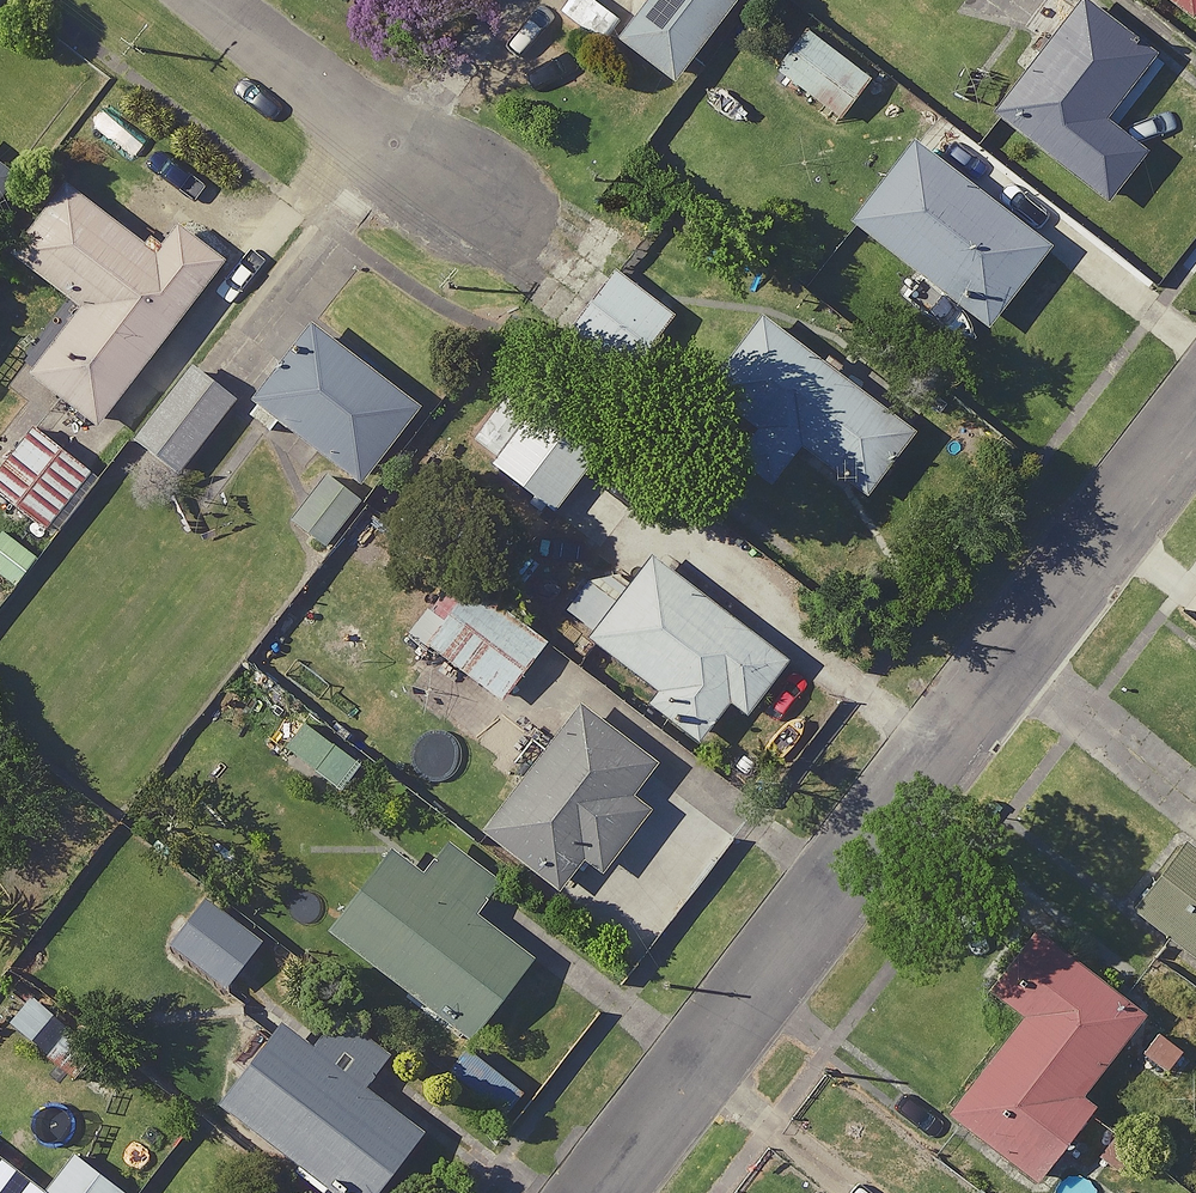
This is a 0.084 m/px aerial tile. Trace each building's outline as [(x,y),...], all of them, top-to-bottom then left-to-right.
[(551,2),(658,82),(719,0),(624,0),(620,5),(613,0),(553,0),(551,2)] [(1075,0),(1062,0),(979,103),(1094,195),(1132,148),(1089,114),(1139,52),(1075,0)] [(1178,11),(1187,0),(1163,0),(1178,11)] [(861,73),(802,28),(758,86),(817,131),(861,73)] [(1036,241),(903,138),(842,216),(975,319),(1036,241)] [(53,175),(0,245),(0,248),(68,299),(17,367),(86,420),(211,254),(163,217),(143,243),(53,175)] [(663,308),(601,265),(559,327),(621,370),(663,308)] [(902,420),(746,310),(670,417),(757,478),(786,437),(855,486),(902,420)] [(403,404),(298,323),(242,395),(348,476),(403,404)] [(222,399),(179,364),(122,432),(165,468),(222,399)] [(592,440),(528,390),(477,456),(541,506),(592,440)] [(11,412),(0,426),(0,502),(35,527),(82,463),(11,412)] [(349,493),(314,467),(280,514),(314,540),(349,493)] [(0,530),(0,582),(2,583),(28,555),(0,530)] [(550,609),(642,681),(631,696),(683,736),(694,721),(716,694),(732,707),(772,656),(638,552),(615,582),(588,561),(550,609)] [(535,638),(458,579),(414,636),(491,695),(535,638)] [(642,758),(567,699),(469,823),(546,883),(570,852),(589,866),(635,806),(616,791),(642,758)] [(412,876),(373,846),(315,922),(457,1030),(516,953),(460,910),(480,884),(433,847),(412,876)] [(250,935),(191,890),(156,936),(215,981),(250,935)] [(1163,935),(1195,960),(1195,891),(1163,935)] [(1128,1007),(1019,924),(976,981),(1009,1006),(934,1105),(1022,1173),(1078,1099),(1065,1089),(1128,1007)] [(289,983),(204,1094),(334,1192),(357,1192),(408,1125),(353,1083),(377,1050),(289,983)] [(0,1140),(0,1192),(110,1192),(113,1188),(63,1151),(35,1187),(9,1168),(19,1154),(0,1140)] [(823,1183),(815,1192),(836,1192),(823,1183)]
